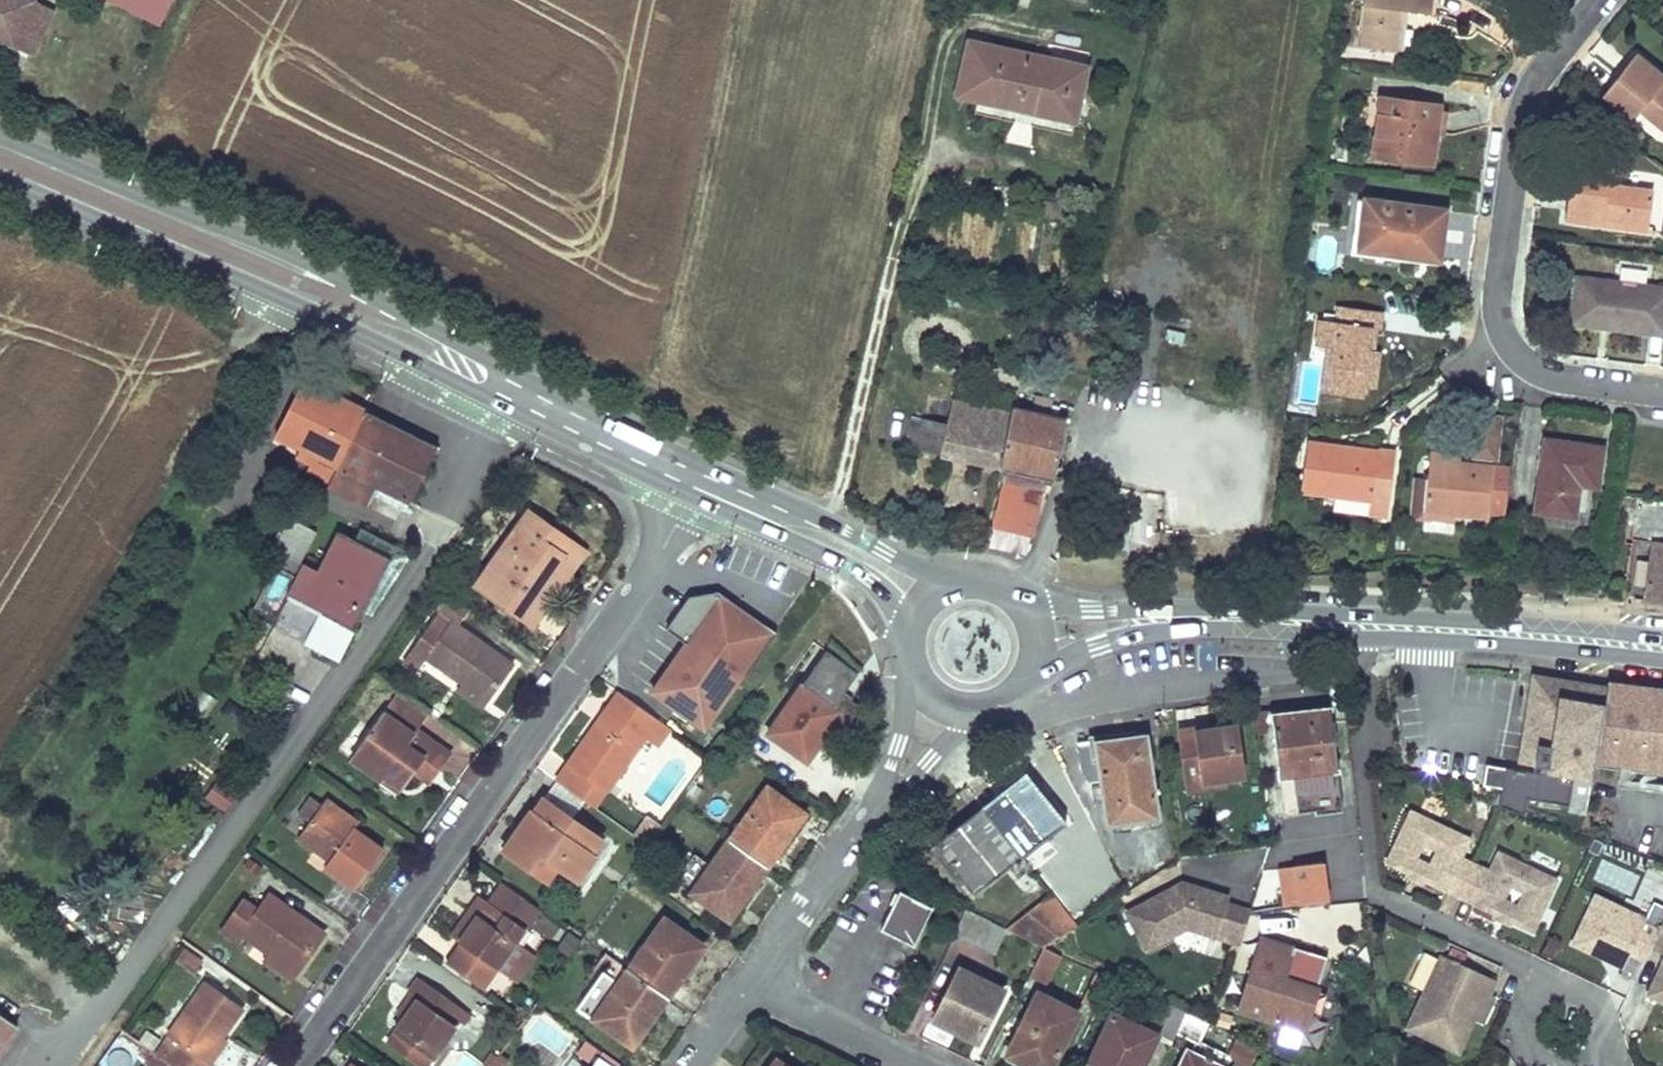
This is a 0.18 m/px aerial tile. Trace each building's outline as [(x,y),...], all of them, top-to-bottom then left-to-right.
[(33,0),(0,0),(0,41),(14,47),(15,45),(44,59),(64,14),(33,0)] [(160,24),(172,0),(112,0),(160,24)] [(1358,43),(1402,48),(1407,10),(1434,13),(1435,0),(1364,0),(1358,43)] [(1087,68),(970,42),(957,95),(1075,122),(1087,68)] [(1605,95),(1635,118),(1641,110),(1662,126),(1662,77),(1635,55),(1605,95)] [(1382,96),(1374,155),(1434,164),(1437,134),(1440,111),(1441,104),(1382,96)] [(1440,111),(1437,134),(1446,135),(1449,113),(1440,111)] [(1573,168),(1566,218),(1648,230),(1654,190),(1610,185),(1611,174),(1573,168)] [(1367,199),(1361,242),(1396,245),(1395,253),(1439,260),(1446,210),(1367,199)] [(1396,245),(1361,242),(1360,248),(1395,253),(1396,245)] [(914,267),(906,265),(905,273),(911,275),(914,267)] [(1623,269),(1621,283),(1644,286),(1646,273),(1623,269)] [(1574,322),(1662,333),(1662,289),(1644,286),(1621,283),(1580,278),(1574,322)] [(1327,363),(1325,381),(1374,388),(1379,351),(1374,350),(1367,349),(1369,327),(1377,329),(1379,329),(1380,312),(1340,307),(1338,323),(1321,321),(1318,344),(1329,345),(1335,346),(1333,364),(1327,363)] [(1369,327),(1367,349),(1374,350),(1377,329),(1369,327)] [(337,468),(365,411),(304,380),(275,436),(302,449),(297,459),(312,466),(308,473),(329,484),(337,468)] [(1066,419),(1014,408),(1012,414),(953,401),(948,426),(925,420),(919,449),(1054,479),(1066,419)] [(365,411),(337,468),(327,487),(367,508),(377,487),(411,504),(440,447),(365,411)] [(925,420),(914,417),(907,446),(919,449),(925,420)] [(257,427),(244,420),(238,431),(250,438),(257,427)] [(1547,440),(1538,509),(1575,516),(1581,483),(1597,486),(1603,448),(1547,440)] [(1308,443),(1301,491),(1336,495),(1334,509),(1370,515),(1378,449),(1361,446),(1360,452),(1335,449),(1336,446),(1308,443)] [(1360,452),(1361,446),(1337,443),(1336,446),(1335,449),(1360,452)] [(1460,453),(1432,452),(1431,460),(1459,462),(1460,453)] [(1455,513),(1503,517),(1510,468),(1459,462),(1431,460),(1429,461),(1425,510),(1426,510),(1455,513)] [(1003,480),(992,528),(1032,537),(1043,489),(1003,480)] [(1646,600),(1662,603),(1662,501),(1638,497),(1632,538),(1654,541),(1646,600)] [(1425,516),(1454,520),(1455,513),(1426,510),(1425,516)] [(530,511),(478,584),(521,615),(565,554),(544,539),(552,526),(530,511)] [(317,532),(288,517),(271,549),(284,555),(253,613),(256,615),(338,657),(390,557),(340,533),(319,572),(301,563),(317,532)] [(565,554),(521,615),(534,625),(586,550),(552,526),(544,539),(565,554)] [(473,608),(450,591),(436,610),(439,613),(427,629),(405,660),(418,670),(427,657),(462,683),(489,701),(515,666),(460,626),(473,608)] [(715,740),(775,629),(711,595),(652,706),(715,740)] [(1562,598),(1544,596),(1544,604),(1562,605),(1562,598)] [(826,647),(762,733),(811,769),(856,708),(846,700),(864,675),(826,647)] [(1594,762),(1607,689),(1544,678),(1531,688),(1526,718),(1557,722),(1548,773),(1505,767),(1498,805),(1523,812),(1527,798),(1569,803),(1574,773),(1592,775),(1594,762)] [(462,683),(458,689),(484,707),(489,701),(462,683)] [(1608,685),(1607,689),(1594,762),(1652,772),(1652,774),(1662,776),(1662,693),(1608,685)] [(585,739),(569,761),(609,790),(647,738),(658,746),(672,727),(618,688),(595,722),(601,725),(589,742),(585,739)] [(452,755),(417,730),(430,711),(400,690),(358,747),(373,758),(366,767),(383,779),(386,775),(404,787),(416,771),(410,767),(419,755),(440,770),(452,755)] [(1281,717),(1273,717),(1284,812),(1315,808),(1315,812),(1341,810),(1330,707),(1304,709),(1305,716),(1281,719),(1281,717)] [(1179,730),(1187,782),(1188,790),(1226,785),(1225,776),(1246,773),(1238,724),(1197,731),(1197,727),(1179,730)] [(1097,741),(1097,747),(1108,822),(1158,815),(1146,734),(1117,739),(1097,741)] [(358,747),(352,757),(366,767),(373,758),(358,747)] [(419,755),(410,767),(416,771),(432,782),(440,770),(419,755)] [(1499,792),(1503,770),(1484,767),(1480,788),(1499,792)] [(1027,773),(997,795),(1002,802),(1032,779),(1027,773)] [(1585,814),(1592,775),(1574,773),(1569,803),(1569,810),(1585,814)] [(386,775),(383,779),(400,792),(404,787),(386,775)] [(221,777),(205,799),(226,815),(242,793),(221,777)] [(997,795),(981,807),(986,813),(1021,856),(1065,821),(1032,779),(1002,802),(997,795)] [(767,786),(729,838),(768,865),(786,839),(791,842),(810,815),(767,786)] [(327,798),(303,831),(334,854),(330,859),(326,866),(357,888),(384,850),(355,829),(340,817),(345,810),(327,798)] [(531,810),(521,827),(527,831),(548,801),(543,798),(534,811),(531,810)] [(521,827),(504,849),(529,867),(540,853),(558,866),(578,880),(594,858),(590,855),(578,847),(589,830),(548,801),(527,831),(521,827)] [(981,807),(936,844),(939,849),(986,813),(981,807)] [(345,810),(340,817),(355,829),(360,822),(345,810)] [(986,813),(939,849),(973,892),(1009,866),(1017,877),(1030,867),(1021,856),(986,813)] [(1424,882),(1460,900),(1476,867),(1462,861),(1470,843),(1411,815),(1387,864),(1409,875),(1411,870),(1427,877),(1424,882)] [(589,830),(578,847),(590,855),(602,839),(589,830)] [(303,831),(299,836),(330,859),(334,854),(303,831)] [(729,838),(693,891),(734,921),(753,895),(749,892),(768,865),(729,838)] [(1054,850),(1042,859),(1053,872),(1064,864),(1054,850)] [(540,853),(529,867),(548,881),(558,866),(540,853)] [(1512,923),(1534,933),(1558,883),(1498,855),(1490,874),(1476,867),(1460,900),(1495,916),(1497,910),(1514,918),(1512,923)] [(1295,857),(1281,858),(1283,874),(1297,872),(1300,903),(1327,901),(1323,861),(1296,864),(1295,857)] [(1411,870),(1409,875),(1407,879),(1422,886),(1424,882),(1427,877),(1411,870)] [(1198,884),(1184,879),(1175,886),(1196,892),(1198,884)] [(468,929),(459,942),(497,968),(540,908),(505,884),(490,903),(480,897),(470,910),(478,915),(468,929)] [(1175,886),(1127,911),(1147,948),(1188,927),(1241,944),(1252,910),(1227,902),(1230,894),(1198,884),(1196,892),(1175,886)] [(269,953),(296,971),(324,933),(269,894),(258,910),(243,900),(221,931),(236,942),(242,933),(269,953)] [(930,909),(907,898),(888,936),(912,947),(930,909)] [(1629,956),(1644,963),(1651,948),(1658,933),(1644,926),(1646,921),(1596,899),(1573,947),(1623,970),(1629,956)] [(966,907),(954,932),(983,946),(995,920),(966,907)] [(470,910),(462,922),(468,929),(478,915),(470,910)] [(1497,910),(1495,916),(1494,920),(1510,927),(1512,923),(1514,918),(1497,910)] [(665,917),(628,967),(665,993),(677,979),(680,980),(695,958),(689,954),(699,942),(665,917)] [(995,920),(983,946),(996,952),(1008,926),(995,920)] [(1658,933),(1651,948),(1662,954),(1662,922),(1658,933)] [(1294,946),(1262,936),(1256,955),(1289,965),(1294,946)] [(699,942),(689,954),(695,958),(704,945),(699,942)] [(1045,945),(1032,972),(1050,979),(1063,953),(1045,945)] [(1289,965),(1256,955),(1239,1009),(1304,1029),(1310,1012),(1303,998),(1306,987),(1317,990),(1327,957),(1294,946),(1289,965)] [(203,962),(184,950),(176,962),(194,975),(203,962)] [(269,953),(264,959),(291,978),(296,971),(269,953)] [(1496,980),(1443,955),(1407,1027),(1458,1052),(1475,1018),(1471,1016),(1474,1010),(1478,1010),(1486,994),(1489,995),(1496,980)] [(603,971),(578,1007),(627,1041),(635,1029),(642,1034),(658,1012),(654,1008),(665,993),(628,967),(615,958),(606,972),(603,971)] [(960,967),(935,1019),(980,1040),(1004,989),(960,967)] [(406,1016),(395,1031),(432,1058),(459,1021),(464,1024),(472,1015),(419,977),(409,992),(413,994),(419,998),(406,1016)] [(170,1063),(174,1065),(210,1065),(212,1064),(206,1061),(243,1009),(206,982),(168,1034),(173,1038),(184,1046),(170,1063)] [(1319,1015),(1326,993),(1317,990),(1306,987),(1303,998),(1310,1012),(1319,1015)] [(1009,1053),(1034,1065),(1052,1065),(1079,1012),(1039,993),(1009,1053)] [(413,994),(399,1012),(406,1016),(419,998),(413,994)] [(1088,1065),(1143,1065),(1158,1037),(1171,1044),(1177,1034),(1187,1011),(1164,1002),(1150,1030),(1114,1013),(1088,1065)] [(1177,1034),(1197,1043),(1193,1052),(1188,1049),(1180,1065),(1228,1065),(1229,1064),(1231,1060),(1230,1055),(1201,1042),(1210,1022),(1187,1011),(1177,1034)] [(0,1014),(0,1052),(18,1027),(0,1014)] [(1201,1042),(1230,1055),(1231,1060),(1229,1064),(1232,1065),(1252,1065),(1261,1047),(1210,1022),(1201,1042)] [(635,1029),(627,1041),(633,1046),(642,1034),(635,1029)] [(395,1031),(388,1040),(424,1065),(427,1065),(432,1058),(395,1031)] [(173,1038),(160,1056),(170,1063),(184,1046),(173,1038)] [(153,1065),(154,1065),(168,1065),(170,1063),(160,1056),(153,1065)]
